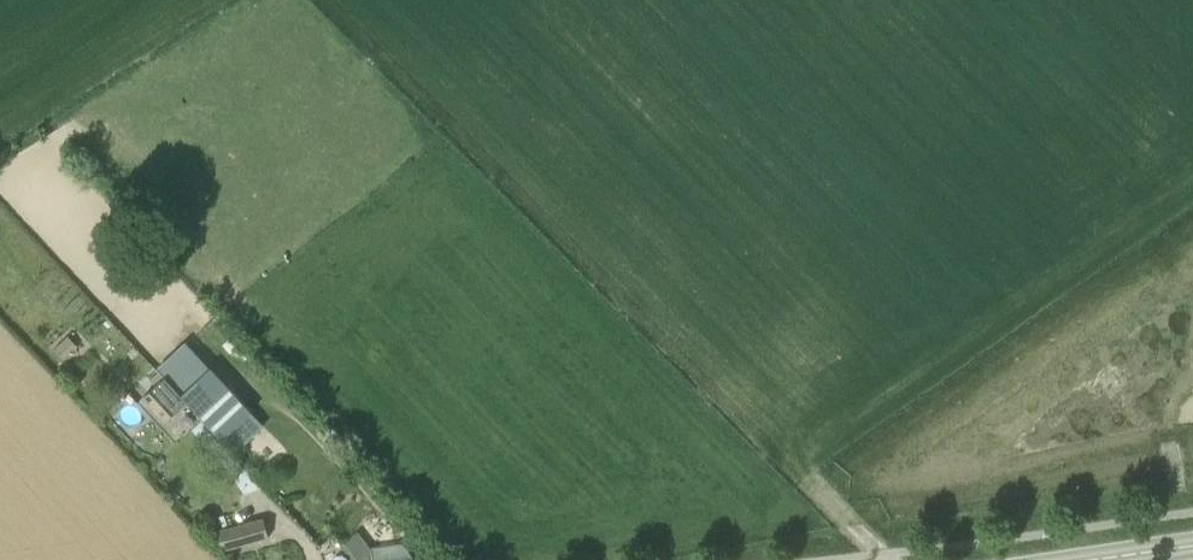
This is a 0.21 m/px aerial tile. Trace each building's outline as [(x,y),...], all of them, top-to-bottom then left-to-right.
[(222,438),(251,411),(212,368),(181,394),(188,401),(222,438)] [(144,398),(166,422),(188,401),(181,394),(166,377),(144,398)] [(251,411),(222,438),(235,453),(265,426),(251,411)] [(223,552),(269,539),(264,521),(218,534),(223,552)] [(358,531),(343,543),(357,559),(417,559),(403,544),(372,548),(358,531)]
